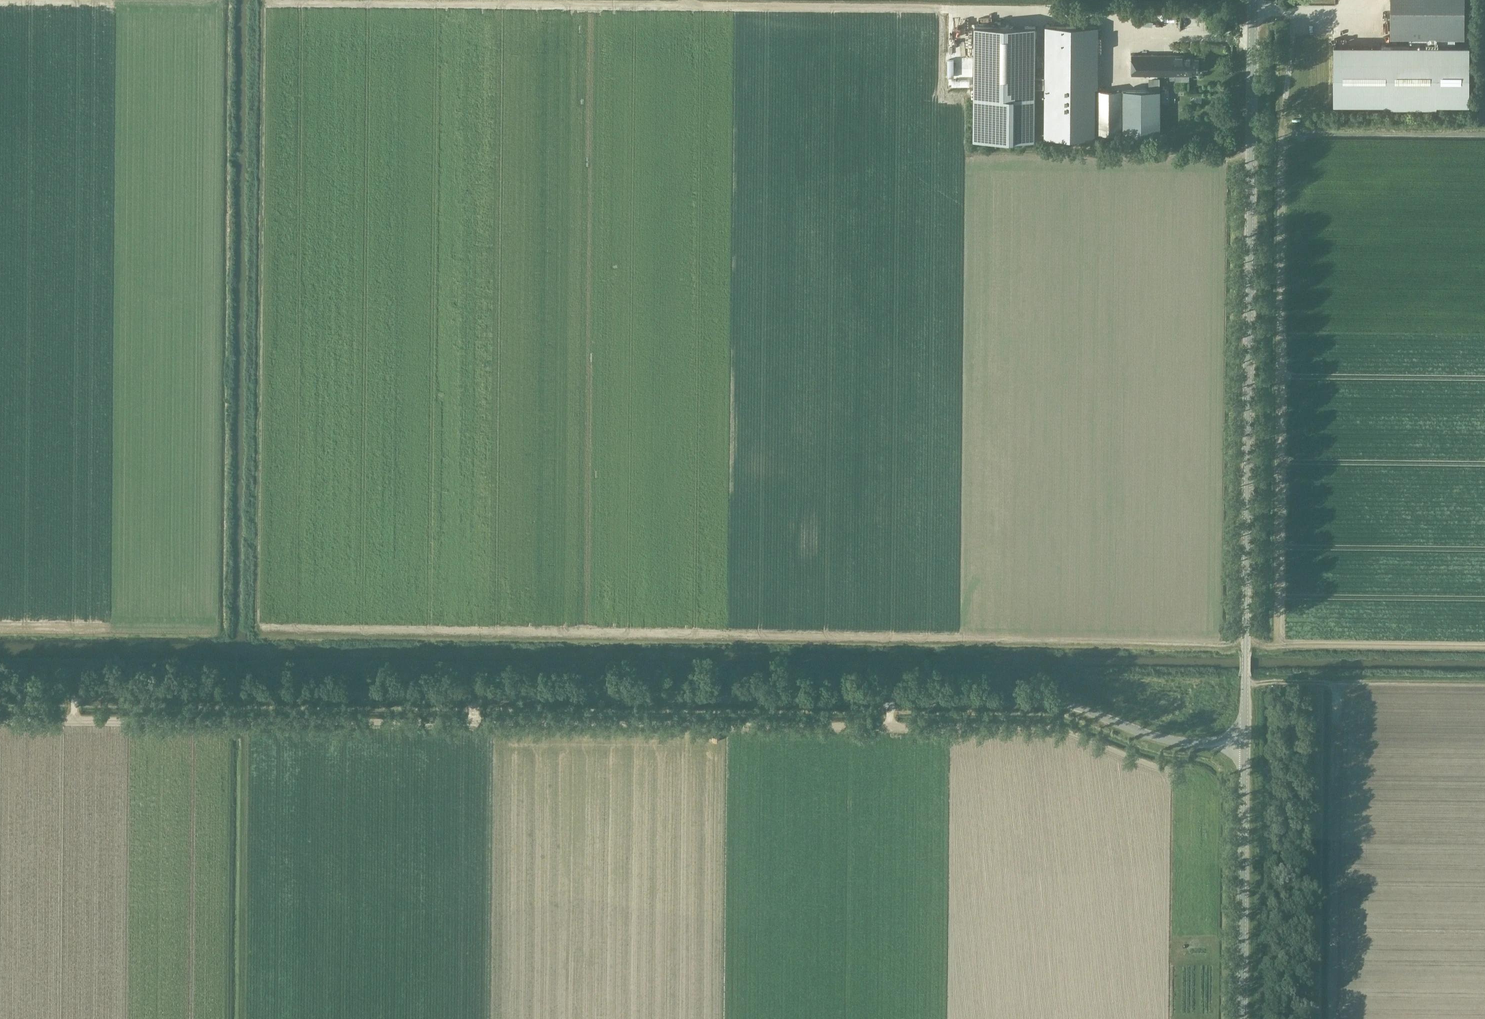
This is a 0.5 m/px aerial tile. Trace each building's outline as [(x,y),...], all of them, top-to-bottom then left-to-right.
[(1454,34),(1465,34),(1465,0),(1392,0),(1392,35),(1409,35),(1409,46),(1334,45),(1333,104),(1391,104),(1391,107),(1437,107),(1437,104),(1469,104),(1469,46),(1454,45),(1454,34)] [(1046,27),(1046,76),(1035,76),(1036,26),(975,25),(974,139),(1035,139),(1035,87),(1045,87),(1045,97),(1047,97),(1047,137),(1092,138),(1093,87),(1097,87),(1097,27),(1046,27)] [(1188,72),(1198,72),(1199,58),(1185,58),(1185,55),(1131,55),(1131,75),(1175,75),(1175,78),(1177,80),(1186,80),(1188,78),(1188,72)] [(1149,91),(1122,91),(1122,134),(1160,134),(1160,78),(1149,78),(1149,91)] [(1097,91),(1097,134),(1122,134),(1122,91),(1097,91)]
